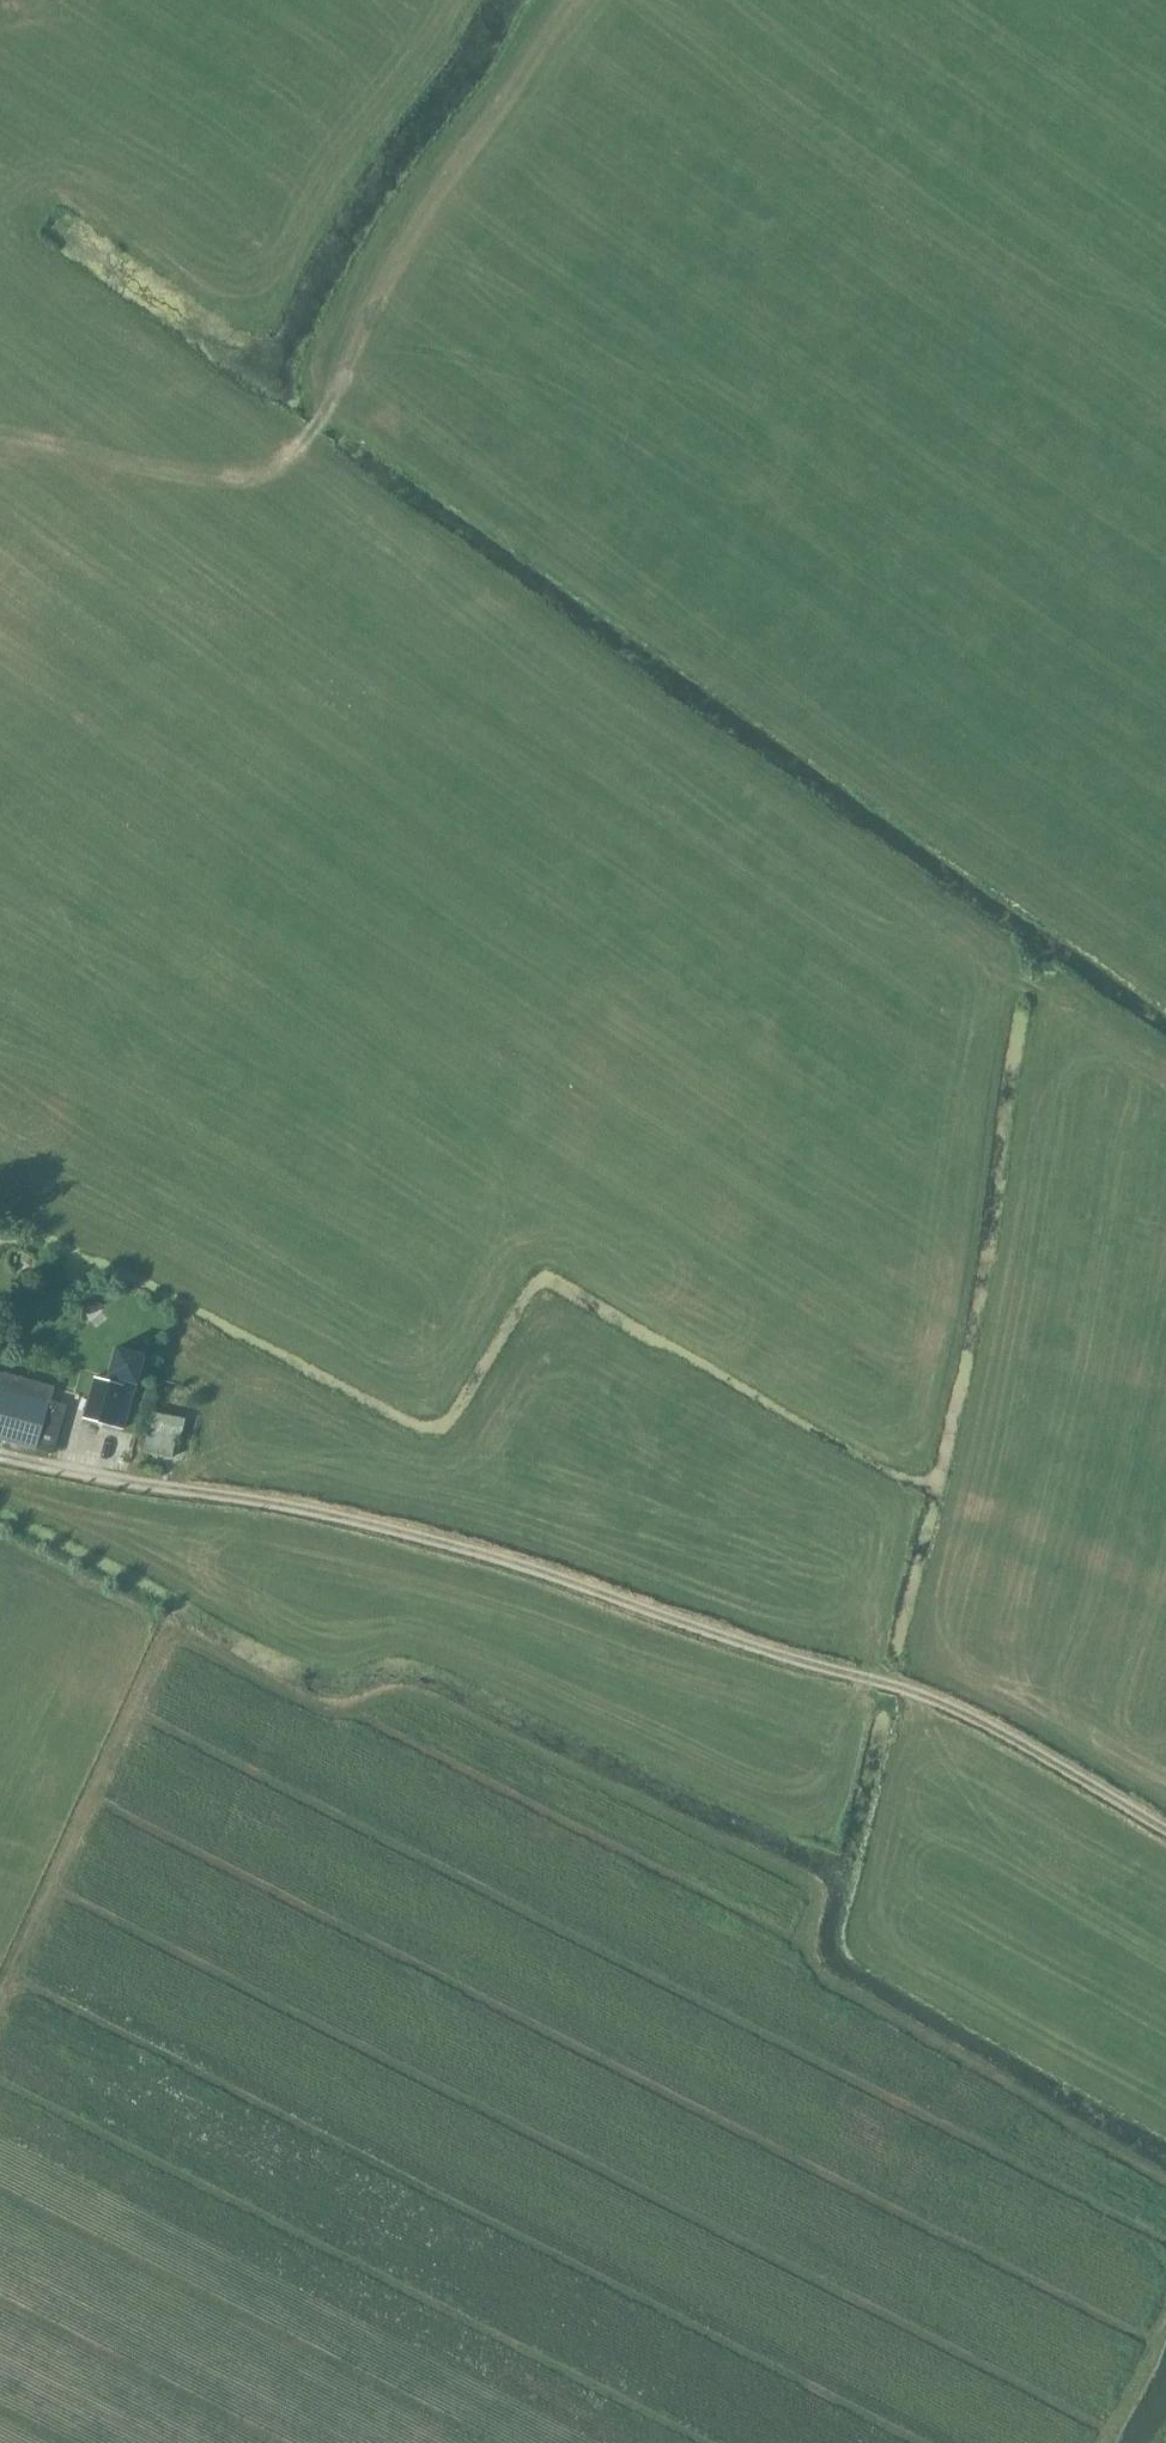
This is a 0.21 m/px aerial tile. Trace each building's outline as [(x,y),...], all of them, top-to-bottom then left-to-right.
[(95,1377),(83,1418),(122,1430),(143,1356),(115,1348),(107,1376),(110,1377),(109,1382),(95,1377)] [(65,1407),(50,1402),(54,1386),(3,1371),(3,1372),(0,1371),(0,1440),(49,1454),(58,1421),(61,1421),(65,1407)] [(152,1412),(144,1453),(172,1459),(177,1438),(181,1439),(184,1419),(186,1411),(178,1409),(180,1402),(182,1395),(160,1389),(157,1403),(155,1403),(153,1413),(152,1412)]
